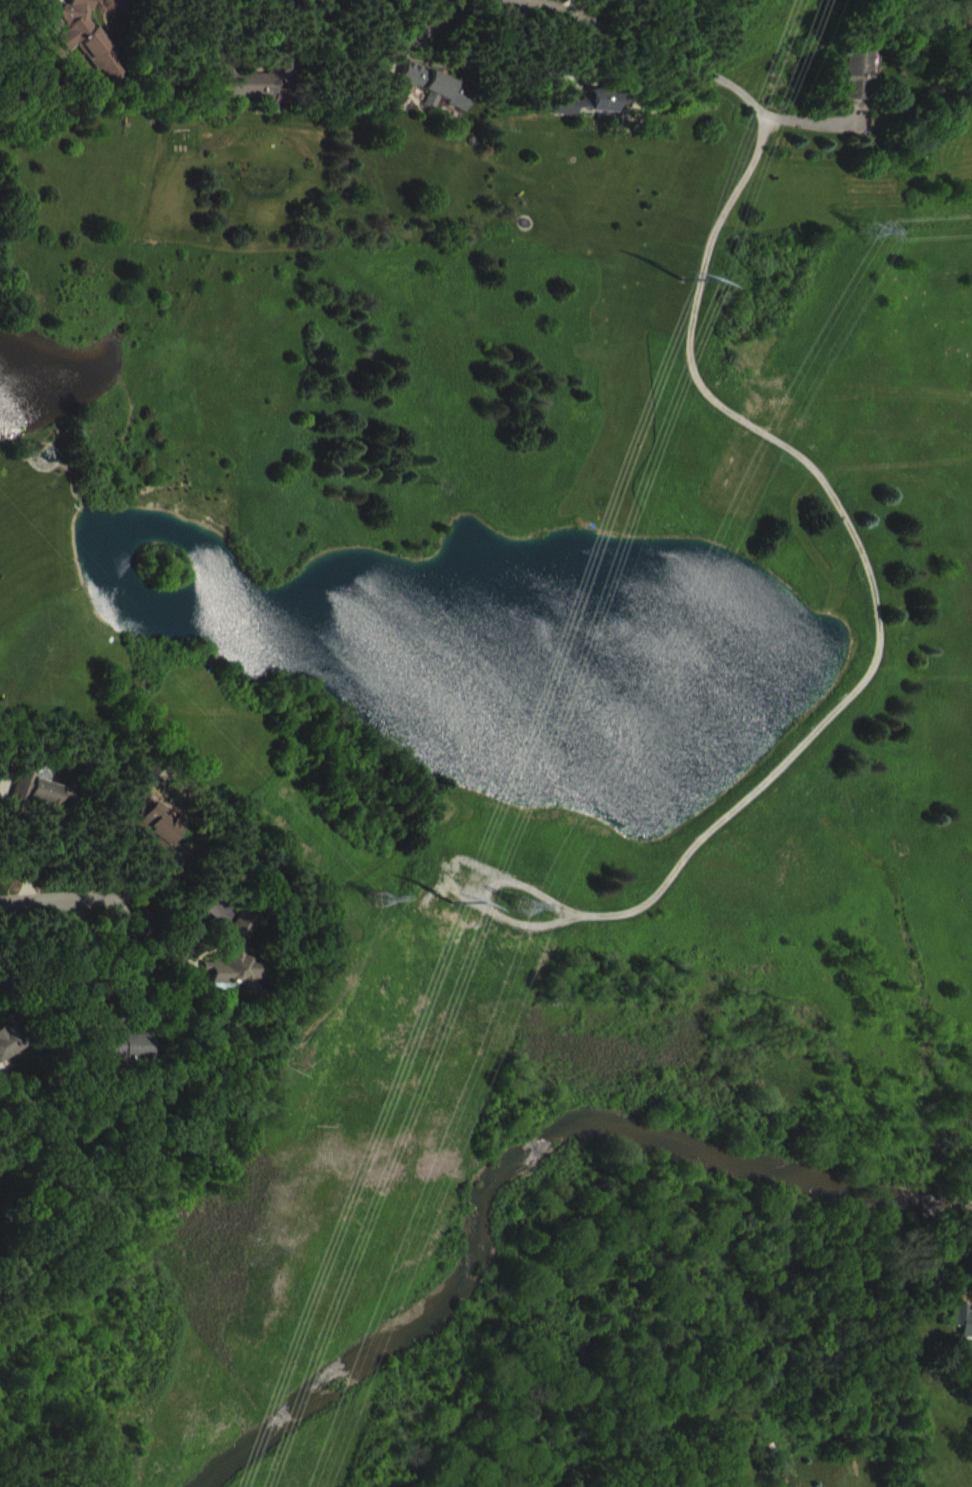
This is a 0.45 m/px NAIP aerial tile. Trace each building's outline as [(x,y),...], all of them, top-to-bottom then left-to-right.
[(100,6),(75,3),(74,19),(70,19),(61,25),(70,37),(69,43),(59,51),(71,66),(81,58),(99,83),(108,83),(118,97),(130,89),(130,83),(119,68),(119,62),(104,41),(98,40),(93,34),(94,26),(98,23),(100,6)] [(849,113),(874,113),(874,78),(879,78),(879,62),(849,62),(849,113)] [(404,94),(433,105),(428,118),(440,122),(443,114),(471,125),(479,102),(411,76),(404,94)] [(230,112),(265,112),(265,120),(285,120),(285,85),(230,85),(230,112)] [(615,126),(614,141),(627,142),(628,122),(634,123),(636,107),(589,103),(588,113),(560,111),(559,128),(582,129),(582,123),(615,126)] [(16,820),(27,823),(30,812),(64,821),(66,816),(76,818),(80,802),(44,793),(45,787),(26,782),(16,820)] [(141,837),(163,851),(160,855),(174,864),(190,840),(167,824),(172,817),(163,811),(159,818),(155,815),(141,837)] [(216,1000),(241,999),(241,1008),(259,1007),(259,995),(265,994),(265,976),(250,968),(261,945),(261,941),(266,931),(248,922),(231,954),(232,965),(229,970),(229,974),(208,974),(208,981),(215,980),(216,1000)] [(29,1063),(16,1038),(0,1046),(0,1079),(29,1063)] [(153,1046),(144,1046),(144,1043),(107,1044),(107,1066),(125,1065),(126,1075),(153,1075),(153,1046)] [(971,1352),(971,1316),(963,1316),(961,1339),(967,1340),(966,1351),(971,1352)]
